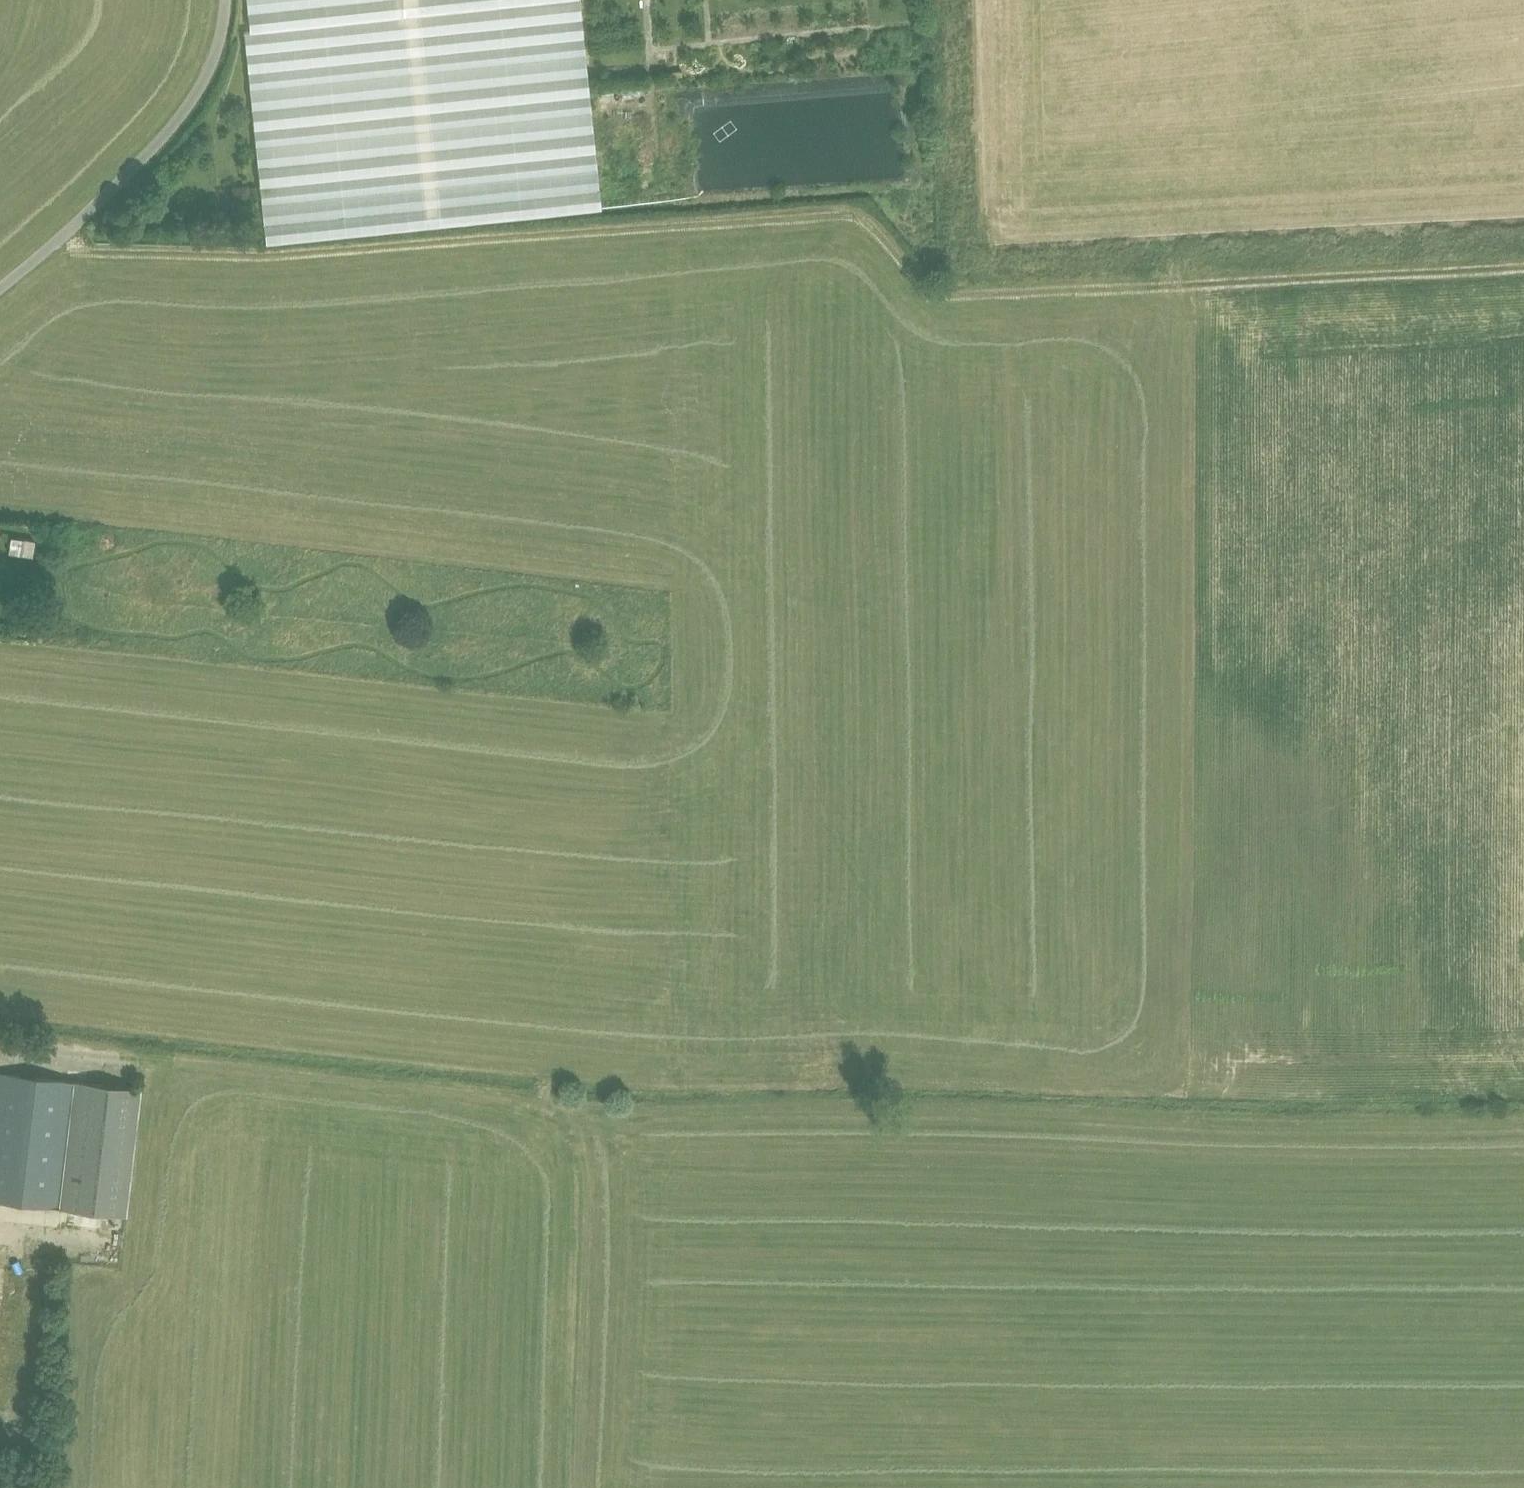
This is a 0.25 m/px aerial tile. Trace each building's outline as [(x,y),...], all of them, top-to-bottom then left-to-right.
[(249,31),(244,32),(247,62),(265,243),(601,209),(586,62),(580,0),(246,0),(249,31)] [(8,552),(21,554),(22,552),(24,539),(11,537),(8,552)] [(22,552),(21,554),(32,556),(34,541),(24,539),(22,552)] [(124,1215),(139,1088),(0,1072),(0,1201),(124,1215)] [(118,1381),(117,1372),(108,1373),(107,1367),(99,1368),(100,1382),(118,1381)]
